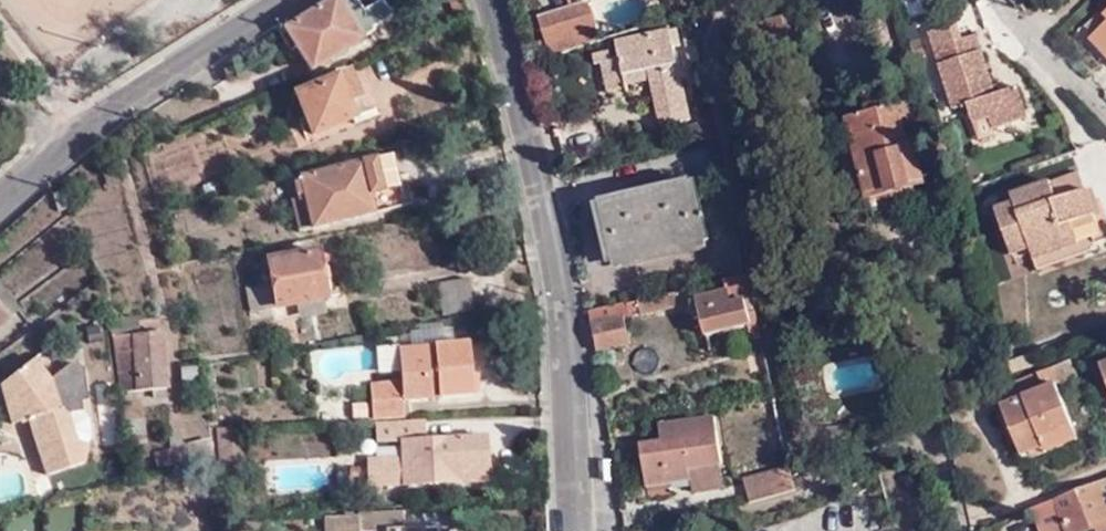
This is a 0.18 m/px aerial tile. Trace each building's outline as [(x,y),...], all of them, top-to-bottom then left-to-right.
[(355,0),(326,0),(284,27),(310,69),(373,32),(371,28),(389,16),(380,1),(362,11),(355,0)] [(779,36),(807,26),(799,0),(783,0),(769,5),(779,36)] [(552,57),(601,39),(589,3),(541,20),(552,57)] [(763,41),(779,36),(769,5),(753,11),(763,41)] [(699,60),(690,17),(682,19),(691,63),(699,60)] [(995,116),(1000,128),(1034,118),(1024,88),(1000,95),(981,35),(971,39),(967,25),(934,32),(939,49),(942,48),(961,109),(973,105),(978,122),(995,116)] [(1093,38),(1105,52),(1105,27),(1093,38)] [(663,125),(683,120),(681,109),(686,106),(673,45),(659,47),(654,34),(617,43),(619,60),(604,63),(610,90),(625,87),(623,75),(649,69),(663,125)] [(362,113),(344,71),(291,94),(308,135),(362,113)] [(871,198),(927,185),(916,145),(905,147),(896,109),(886,111),(885,107),(880,100),(871,103),(868,110),(870,116),(853,118),(871,198)] [(981,133),(1000,128),(995,116),(978,122),(981,133)] [(390,152),(298,175),(299,179),(293,180),(297,196),(291,198),(299,231),(311,228),(403,205),(390,152)] [(1075,225),(1096,219),(1082,175),(1015,196),(1017,205),(998,211),(1013,257),(1030,251),(1035,263),(1082,248),(1075,225)] [(615,260),(710,237),(698,182),(601,205),(615,260)] [(929,195),(927,185),(871,198),(873,208),(929,195)] [(1104,244),(1096,219),(1075,225),(1082,248),(1035,263),(1039,275),(1099,255),(1096,247),(1104,244)] [(713,248),(710,237),(615,260),(618,271),(713,248)] [(324,297),(315,249),(266,258),(271,285),(248,290),(251,310),(324,297)] [(761,338),(747,276),(725,281),(728,291),(699,300),(707,334),(748,324),(752,340),(761,338)] [(473,308),(468,281),(439,286),(445,314),(473,308)] [(10,319),(21,310),(0,286),(0,307),(10,319)] [(681,291),(639,300),(641,312),(684,302),(681,291)] [(627,303),(590,311),(596,348),(628,341),(624,320),(630,318),(627,303)] [(10,319),(0,307),(0,327),(10,319)] [(158,332),(114,339),(123,392),(166,385),(158,332)] [(470,393),(465,342),(401,348),(403,382),(369,384),(371,417),(405,414),(404,398),(470,393)] [(88,412),(82,405),(81,397),(88,396),(84,364),(71,358),(50,375),(35,355),(0,381),(0,385),(11,420),(27,415),(47,472),(85,460),(88,439),(86,439),(91,434),(88,412)] [(1045,441),(1076,429),(1057,384),(1061,383),(1054,368),(1002,389),(1008,404),(1004,406),(1025,455),(1045,447),(1048,446),(1045,441)] [(956,397),(952,386),(933,394),(938,405),(956,397)] [(364,418),(362,404),(349,403),(350,418),(364,418)] [(686,466),(719,461),(713,419),(668,425),(670,441),(659,443),(639,446),(644,485),(689,478),(686,466)] [(423,440),(422,422),(379,423),(379,442),(401,441),(401,456),(367,458),(368,485),(487,480),(485,437),(423,440)] [(670,441),(668,425),(657,426),(659,443),(670,441)] [(227,441),(225,427),(215,428),(216,442),(217,442),(227,441)] [(1081,441),(1076,429),(1045,441),(1048,446),(1045,447),(1048,453),(1081,441)] [(154,467),(210,455),(207,439),(151,453),(154,467)] [(231,468),(227,441),(217,442),(219,468),(231,468)] [(722,485),(719,461),(686,466),(689,478),(691,490),(722,485)] [(130,474),(139,472),(136,463),(129,466),(130,474)] [(741,479),(748,506),(794,493),(789,468),(741,479)] [(1105,492),(1105,480),(1032,509),(1042,530),(1067,530),(1069,530),(1081,530),(1096,526),(1098,530),(1105,530),(1105,494),(1105,492)] [(438,526),(403,527),(401,510),(356,513),(356,521),(325,522),(325,530),(438,530),(438,526)] [(657,518),(650,520),(652,527),(659,525),(657,518)]
